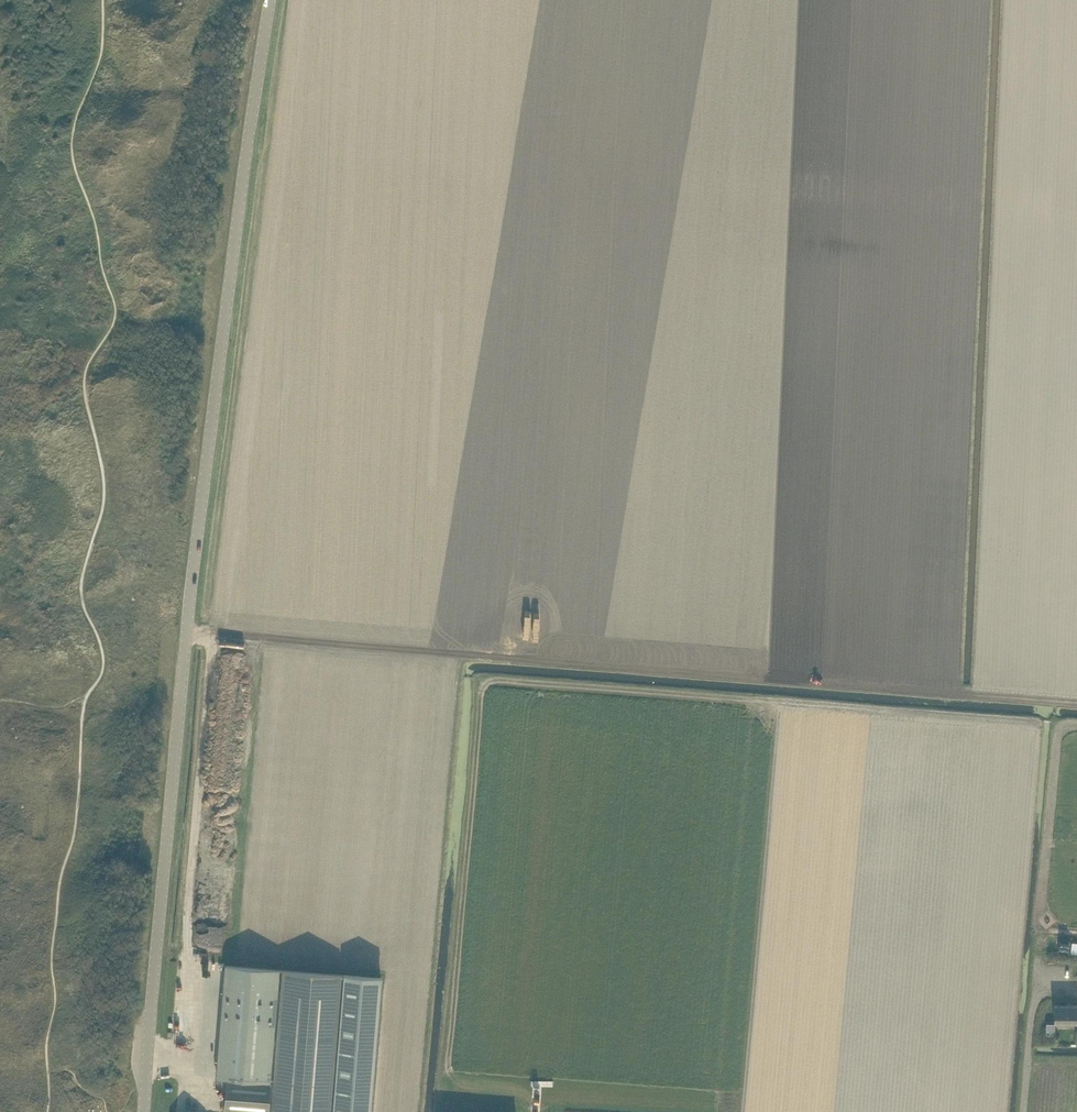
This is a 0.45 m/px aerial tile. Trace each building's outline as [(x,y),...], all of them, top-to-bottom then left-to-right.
[(342,973),(225,964),(216,1073),(228,1074),(225,1111),(230,1111),(331,1111),(342,973)] [(1053,1004),(1053,1021),(1076,1021),(1076,1005),(1053,1004)]
